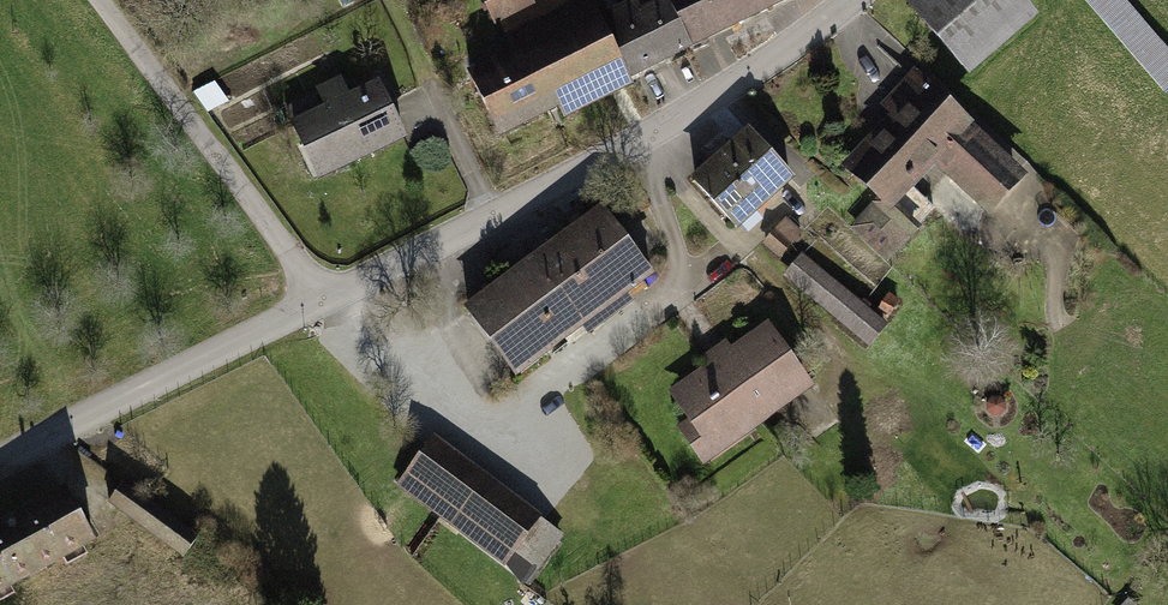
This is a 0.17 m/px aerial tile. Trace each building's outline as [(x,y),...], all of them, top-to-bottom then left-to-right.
[(537,0),(485,0),(496,23),(507,17),(538,2),(537,0)] [(553,109),(560,123),(635,85),(633,80),(603,20),(593,0),(537,0),(538,2),(507,17),(522,47),(553,109)] [(665,0),(642,0),(603,20),(633,80),(691,52),(665,0)] [(691,52),(745,25),(733,0),(665,0),(691,52)] [(745,25),(795,0),(733,0),(745,25)] [(1026,0),(917,0),(914,3),(971,71),(1039,15),(1026,0)] [(1167,98),(1167,49),(1124,0),(1080,0),(1167,98)] [(553,109),(522,47),(470,73),(501,135),(553,109)] [(1030,170),(917,67),(877,110),(889,121),(843,172),(875,201),(853,226),(888,258),(936,206),(918,189),(939,166),(991,213),(1030,170)] [(326,109),(296,123),(320,176),(407,135),(383,83),(354,96),(345,76),(317,89),(326,109)] [(796,180),(753,133),(701,181),(744,228),(796,180)] [(603,207),(470,306),(523,377),(656,277),(603,207)] [(803,235),(786,221),(761,251),(778,266),(803,235)] [(451,312),(512,273),(494,246),(434,285),(451,312)] [(805,256),(782,282),(869,354),(891,328),(805,256)] [(704,464),(813,386),(769,324),(670,395),(691,424),(680,431),(704,464)] [(534,519),(429,440),(397,483),(502,562),(534,519)] [(125,484),(108,505),(197,572),(213,550),(125,484)] [(0,525),(0,593),(98,543),(70,489),(0,525)]
